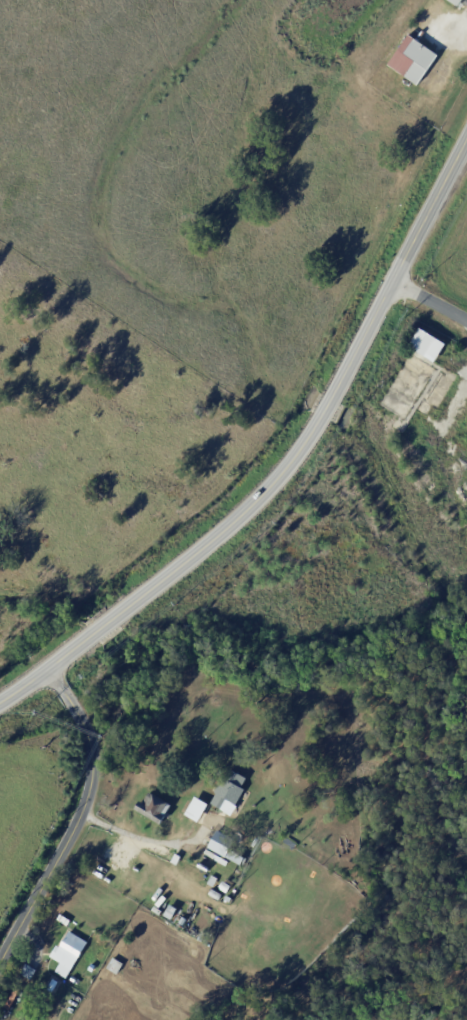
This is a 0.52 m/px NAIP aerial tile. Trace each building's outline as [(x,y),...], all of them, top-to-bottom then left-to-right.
[(462,9),(448,0),(463,0),(461,3),(464,5),(464,6),(462,9)] [(414,38),(438,55),(418,86),(389,65),(409,35),(414,38)] [(408,347),(434,362),(445,343),(419,328),(408,347)] [(211,805),(209,804),(215,794),(213,793),(222,778),(224,779),(229,769),(245,779),(240,788),(244,790),(235,805),(229,802),(223,812),(211,805)] [(185,814),(198,822),(208,804),(194,796),(185,814)] [(227,858),(225,857),(225,858),(206,848),(216,830),(234,841),(231,846),(252,857),(245,869),(227,858)] [(134,865),(140,868),(138,873),(131,870),(134,865)] [(59,915),(70,921),(66,927),(56,920),(59,915)] [(83,941),(87,943),(65,979),(54,972),(59,964),(48,957),(55,946),(58,947),(68,931),(83,941)] [(122,964),(123,964),(116,975),(106,969),(112,958),(122,964)] [(35,970),(29,981),(19,975),(25,965),(35,970)] [(44,1005),(48,1007),(44,1015),(39,1013),(44,1005)]
